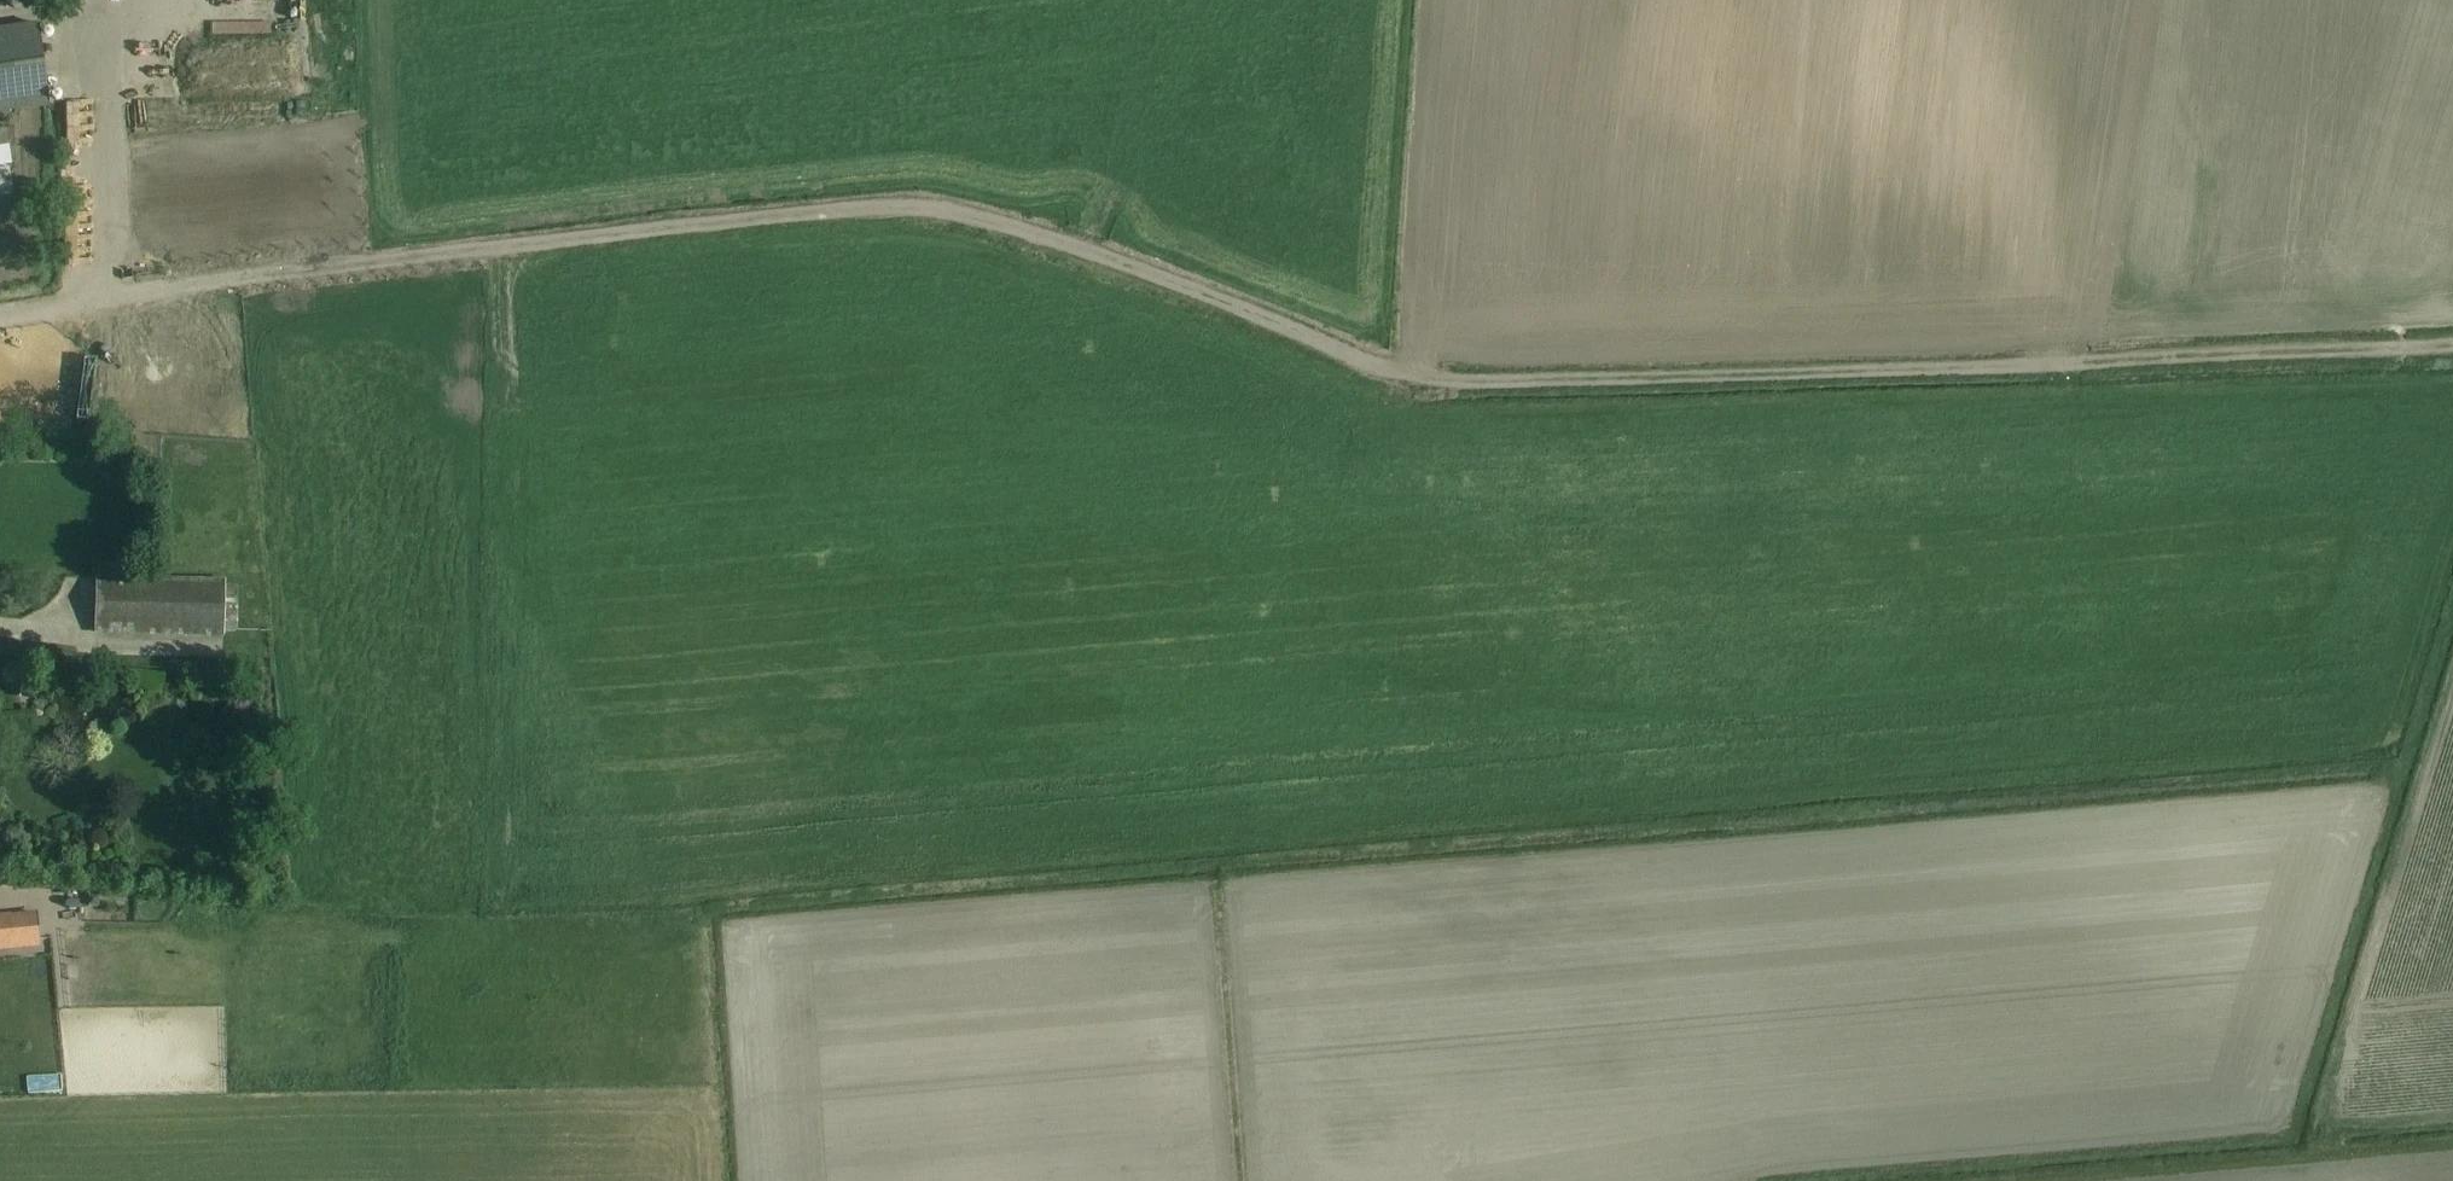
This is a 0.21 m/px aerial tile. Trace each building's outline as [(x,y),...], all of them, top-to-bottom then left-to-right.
[(40,25),(0,31),(0,113),(51,107),(40,25)] [(0,146),(0,172),(22,170),(19,144),(0,146)] [(183,388),(169,391),(173,409),(187,406),(183,388)] [(226,581),(97,578),(96,634),(226,637),(226,631),(239,631),(240,587),(226,586),(226,581)] [(38,916),(11,919),(14,947),(40,945),(38,916)]
